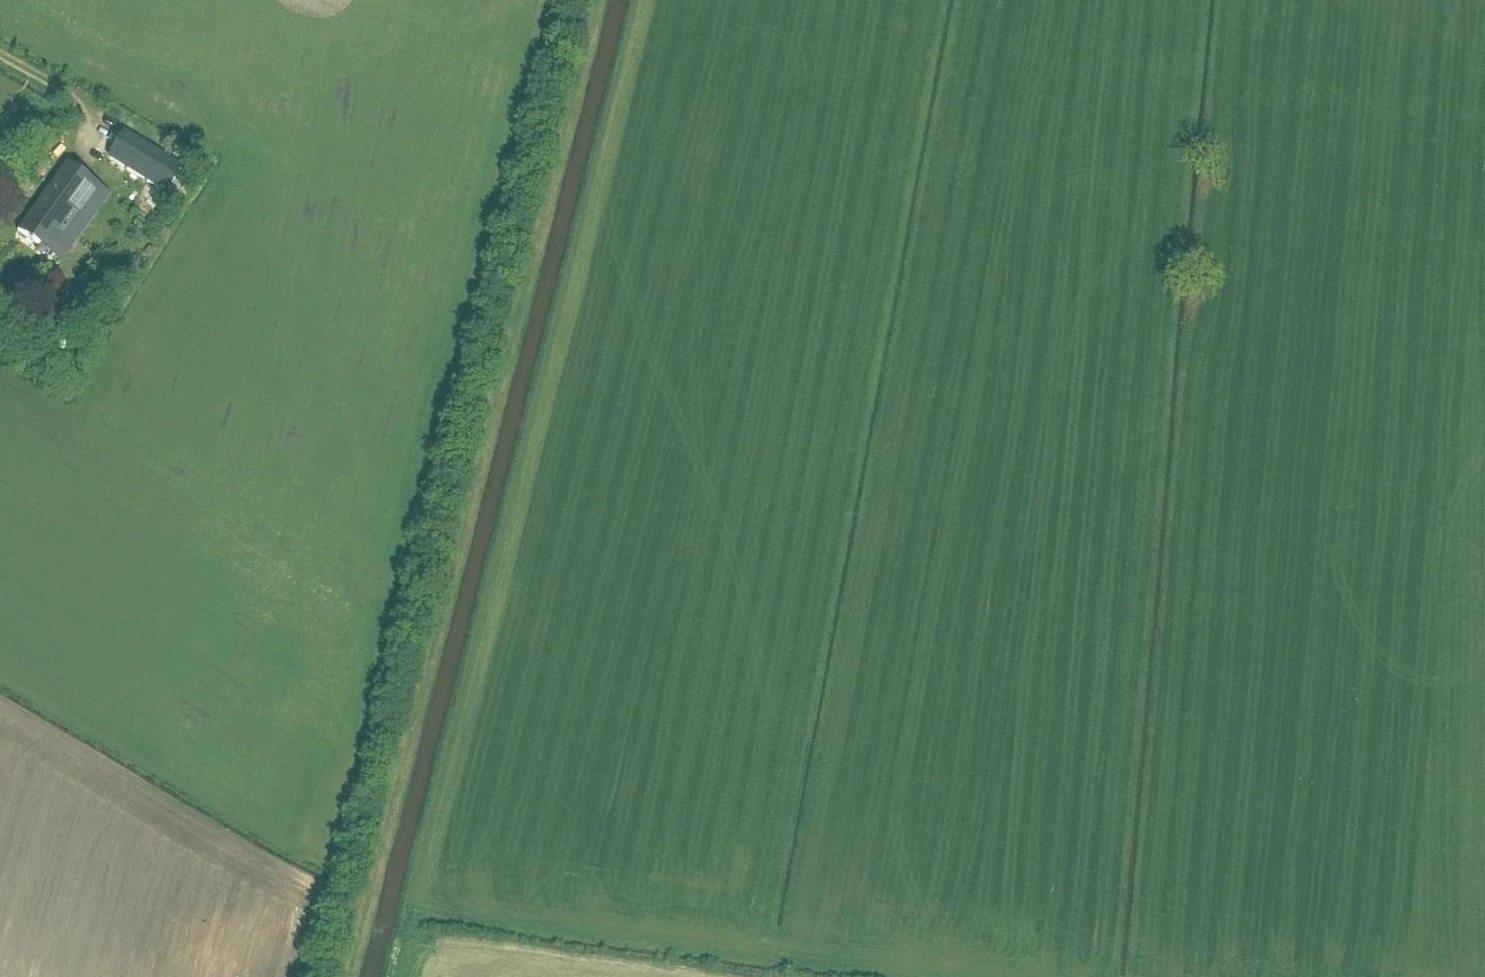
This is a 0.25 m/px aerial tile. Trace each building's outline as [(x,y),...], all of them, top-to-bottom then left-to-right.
[(133,130),(118,156),(170,186),(185,160),(133,130)] [(17,232),(18,233),(18,232),(39,247),(43,241),(56,250),(97,193),(82,182),(84,179),(66,165),(67,164),(17,232)]
